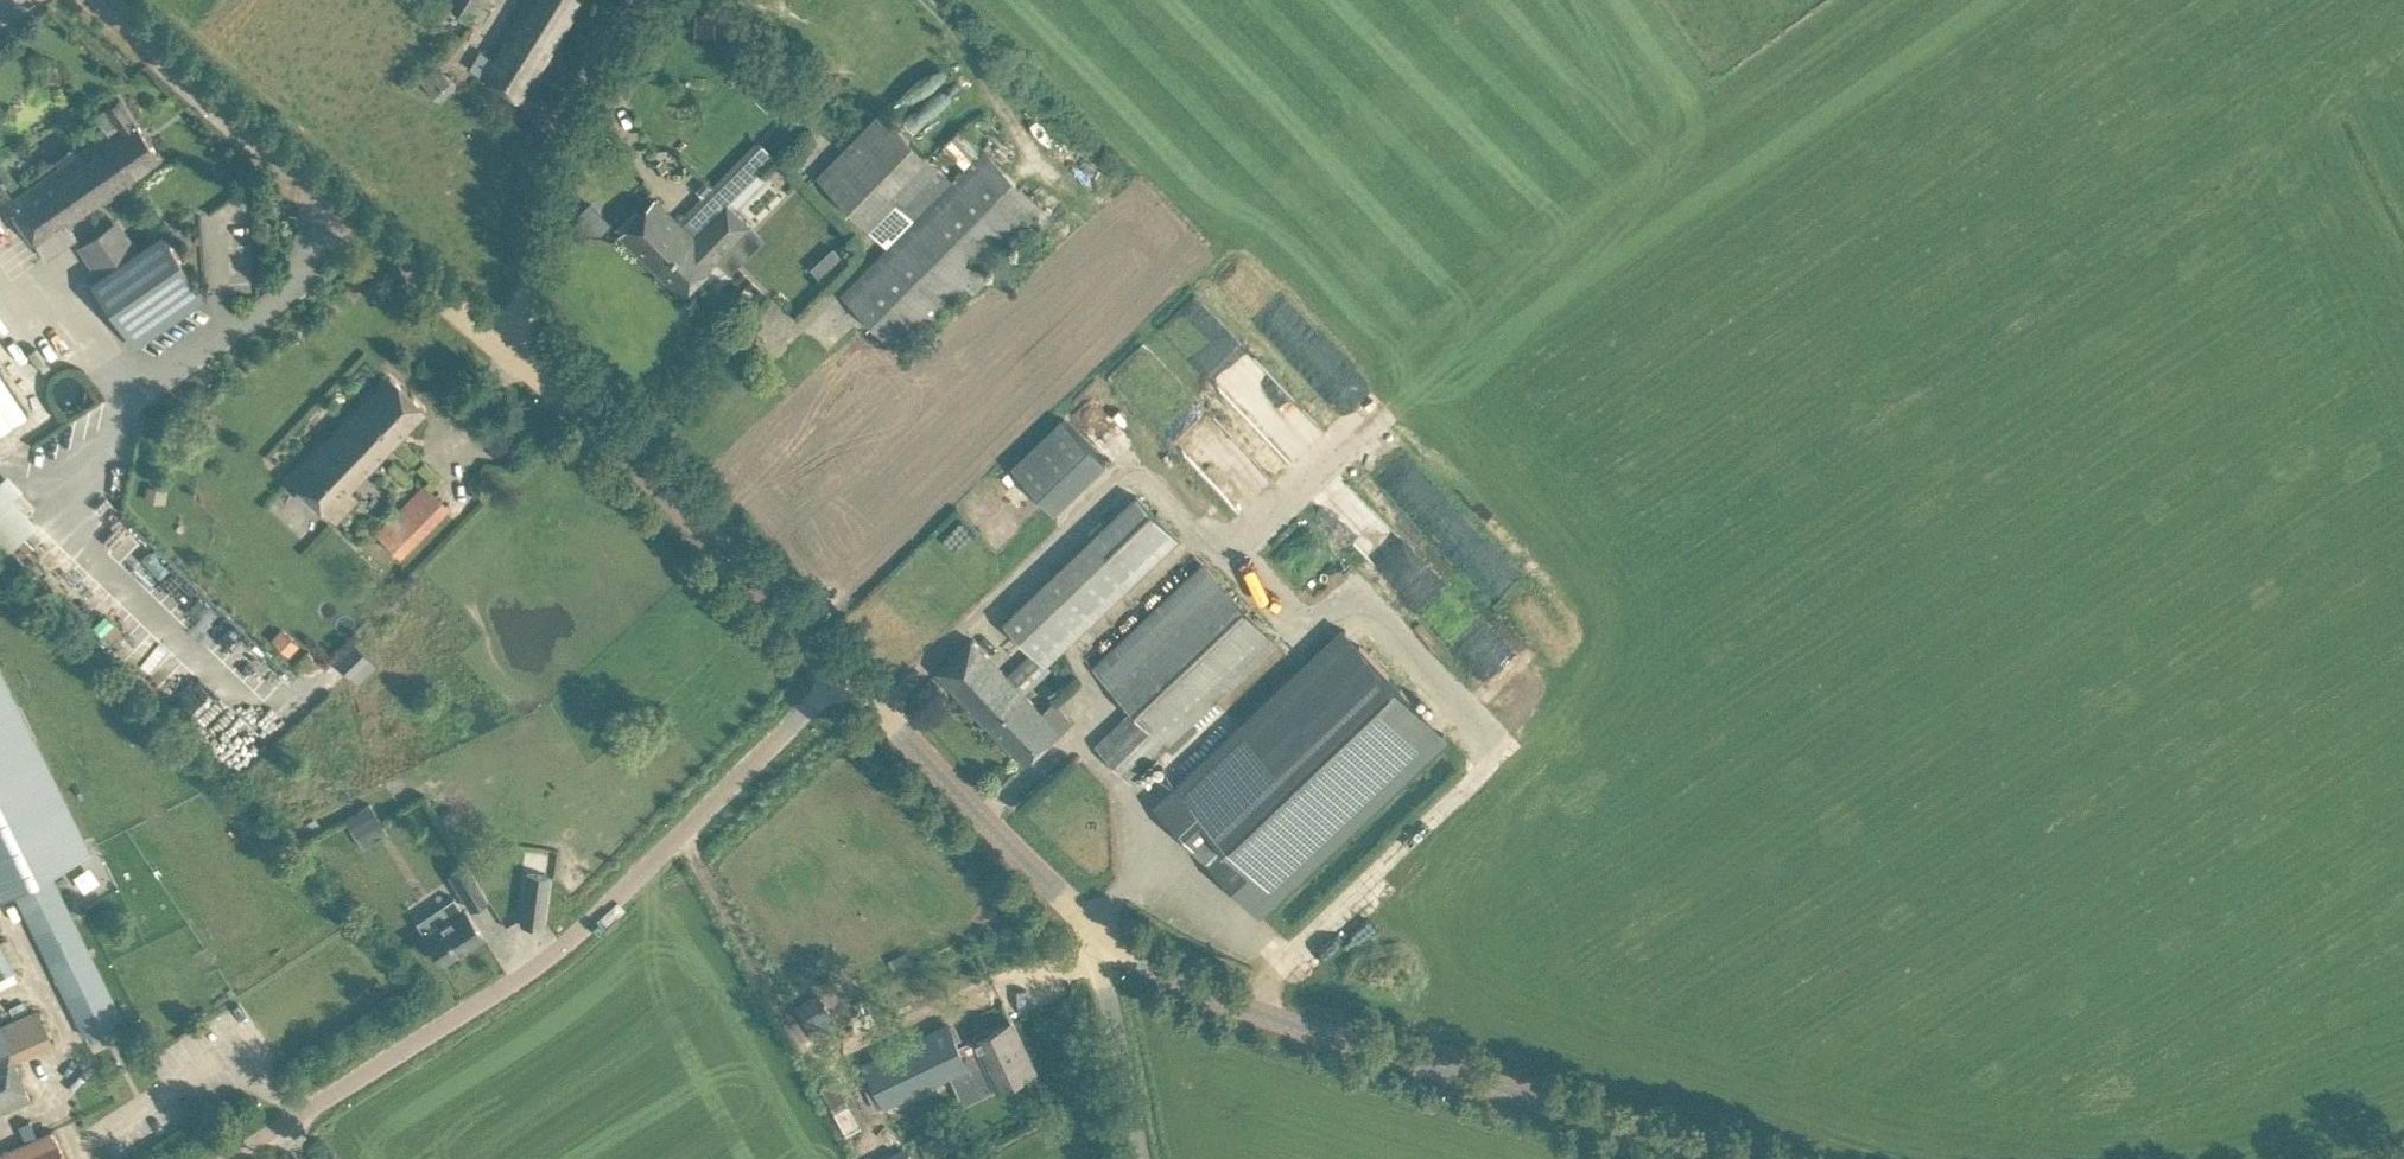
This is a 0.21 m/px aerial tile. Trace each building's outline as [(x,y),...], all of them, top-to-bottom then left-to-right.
[(484,0),(444,0),(472,18),(484,0)] [(498,62),(480,51),(470,67),(521,99),(582,0),(537,0),(498,62)] [(696,10),(695,34),(716,34),(717,10),(696,10)] [(438,63),(421,80),(439,100),(457,83),(438,63)] [(111,134),(110,132),(8,204),(45,257),(75,236),(65,221),(140,169),(159,155),(118,98),(104,108),(119,128),(111,134)] [(889,245),(842,291),(900,349),(1045,205),(985,146),(953,177),(883,107),(818,174),(889,245)] [(621,234),(660,272),(695,237),(656,199),(621,234)] [(695,237),(660,272),(683,294),(700,277),(718,259),(717,258),(750,224),(728,203),(695,237)] [(94,284),(133,343),(204,295),(164,236),(145,250),(94,284)] [(835,245),(812,261),(822,275),(845,259),(835,245)] [(27,409),(0,369),(0,427),(27,409)] [(335,521),(356,499),(347,490),(424,408),(390,375),(373,393),(372,391),(289,478),(296,484),(295,485),(319,509),(321,508),(335,521)] [(1062,413),(1010,463),(1055,510),(1107,460),(1062,413)] [(380,530),(376,534),(401,557),(405,552),(449,505),(424,482),(380,530)] [(1136,492),(1004,618),(1047,663),(1179,537),(1136,492)] [(1134,709),(1098,743),(1132,780),(1280,641),(1204,562),(1093,665),(1134,709)] [(279,628),(273,635),(290,652),(296,645),(279,628)] [(1158,807),(1257,911),(1445,733),(1346,629),(1158,807)] [(1054,698),(1041,710),(973,638),(938,671),(1025,762),(1072,718),(1054,698)] [(49,868),(86,850),(0,674),(0,892),(13,886),(49,868)] [(372,805),(346,812),(353,834),(378,826),(372,805)] [(448,872),(470,908),(486,898),(464,862),(448,872)] [(119,1018),(49,868),(13,886),(83,1035),(119,1018)] [(520,924),(542,927),(549,874),(527,872),(520,924)] [(450,916),(423,934),(442,962),(482,935),(463,907),(461,908),(453,896),(441,903),(450,916)] [(21,962),(9,935),(0,939),(12,965),(21,962)] [(14,970),(0,943),(0,977),(14,970)] [(797,1007),(812,1032),(834,1019),(818,994),(797,1007)] [(866,1063),(885,1104),(969,1064),(967,1061),(971,1059),(984,1088),(998,1082),(999,1085),(1034,1069),(1011,1021),(960,1045),(949,1023),(866,1063)] [(30,1099),(13,1061),(0,1033),(0,1113),(30,1099)] [(53,1130),(0,1153),(0,1158),(65,1158),(53,1130)]
